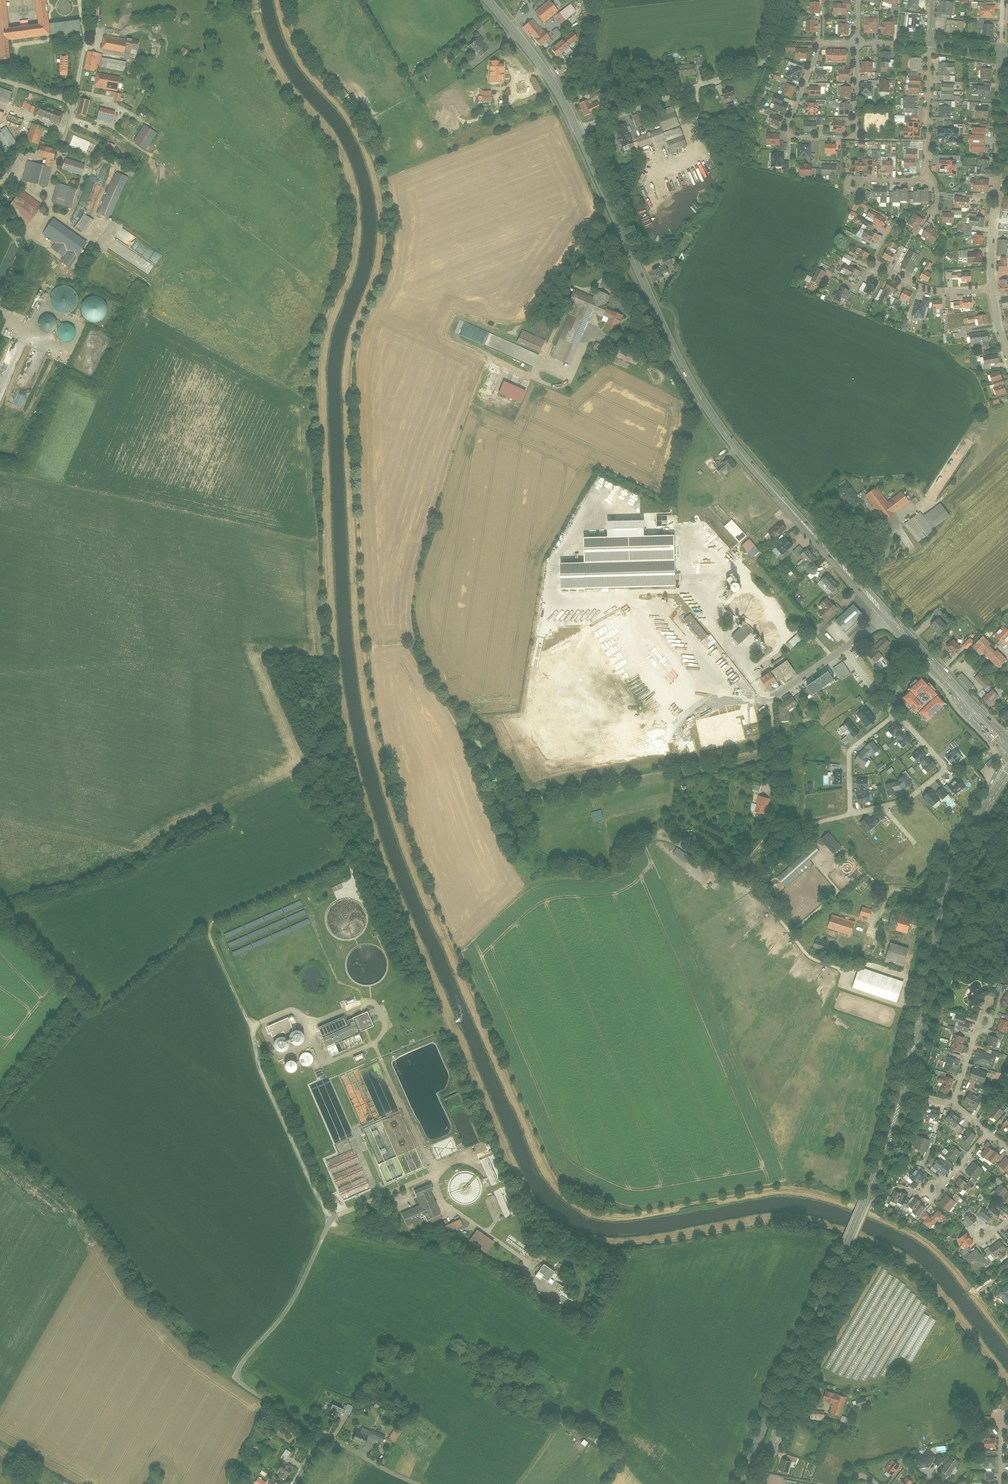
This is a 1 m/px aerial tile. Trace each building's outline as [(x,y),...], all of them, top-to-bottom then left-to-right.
[(79,23),(50,26),(47,0),(37,0),(39,26),(8,29),(5,0),(0,0),(0,52),(1,60),(1,61),(10,60),(9,41),(80,34),(79,23)] [(841,5),(833,4),(832,13),(844,15),(846,5),(850,6),(851,0),(842,0),(841,5)] [(907,9),(918,11),(920,2),(924,2),(924,0),(904,0),(903,6),(908,7),(907,9)] [(549,1),(535,12),(543,22),(558,11),(549,1)] [(940,1),(939,14),(951,15),(952,2),(940,1)] [(820,2),(811,2),(811,14),(820,13),(820,2)] [(514,3),(510,7),(516,15),(521,12),(514,3)] [(563,22),(576,12),(570,5),(558,15),(563,22)] [(981,5),(980,18),(984,18),(993,19),(994,6),(981,5)] [(908,14),(905,30),(917,32),(919,16),(908,14)] [(876,18),(863,18),(863,33),(876,33),(876,18)] [(543,31),(533,19),(524,27),(531,36),(532,35),(542,46),(547,43),(549,45),(556,39),(547,28),(543,31)] [(809,20),(809,32),(818,33),(818,21),(809,20)] [(846,21),(837,20),(835,36),(848,37),(849,27),(846,27),(846,21)] [(946,31),(962,33),(964,23),(947,21),(946,31)] [(892,23),(882,22),(882,26),(879,26),(879,31),(882,31),(882,35),(891,35),(892,23)] [(979,36),(992,37),(993,26),(980,25),(979,36)] [(555,27),(550,32),(555,37),(560,32),(555,27)] [(574,29),(550,49),(558,58),(581,38),(574,29)] [(143,42),(105,37),(103,49),(128,52),(128,49),(142,51),(143,42)] [(481,37),(472,45),(482,57),(492,49),(481,37)] [(186,57),(190,50),(184,47),(180,54),(186,57)] [(807,49),(795,48),(794,61),(807,61),(807,49)] [(847,49),(825,49),(825,55),(825,61),(847,61),(847,49)] [(100,71),(103,53),(88,51),(85,68),(100,71)] [(890,52),(880,52),(880,68),(890,68),(890,52)] [(68,56),(60,56),(60,76),(68,76),(68,56)] [(128,62),(104,58),(102,69),(126,73),(128,62)] [(919,58),(910,58),(910,70),(919,70),(919,58)] [(948,59),(937,59),(937,77),(948,76),(948,72),(954,72),(954,64),(948,64),(948,59)] [(506,62),(491,62),(490,82),(506,83),(506,62)] [(797,64),(789,62),(786,71),(790,72),(788,78),(800,82),(804,69),(796,67),(797,64)] [(870,62),(862,63),(862,73),(870,73),(870,62)] [(982,63),(975,63),(975,67),(981,67),(981,80),(988,80),(988,69),(982,69),(982,63)] [(823,70),(814,70),(814,81),(829,81),(829,72),(833,72),(833,66),(823,66),(823,70)] [(845,67),(836,67),(836,70),(837,70),(837,81),(850,81),(851,70),(845,70),(845,67)] [(121,77),(96,73),(94,88),(118,92),(121,77)] [(920,75),(908,76),(908,85),(907,85),(907,95),(918,95),(918,85),(920,85),(920,75)] [(785,84),(782,95),(794,98),(799,84),(787,80),(775,76),(774,81),(785,84)] [(890,81),(879,81),(880,93),(891,93),(890,81)] [(819,86),(809,86),(809,96),(821,96),(821,87),(830,87),(830,83),(819,83),(819,86)] [(870,84),(860,83),(860,95),(871,95),(870,84)] [(979,95),(979,100),(988,100),(988,86),(973,86),(972,95),(979,95)] [(850,87),(838,87),(837,87),(837,96),(838,96),(838,98),(850,99),(850,87)] [(0,88),(0,100),(11,103),(14,92),(0,88)] [(733,88),(721,91),(724,103),(736,100),(733,88)] [(493,100),(493,91),(484,91),(484,100),(493,100)] [(787,114),(790,104),(781,101),(782,98),(773,95),(771,101),(775,102),(772,109),(787,114)] [(93,102),(80,99),(77,114),(89,117),(93,102)] [(816,102),(805,102),(805,116),(819,116),(819,106),(826,106),(826,100),(816,100),(816,102)] [(587,101),(580,104),(585,117),(601,110),(598,102),(592,104),(591,101),(588,102),(587,101)] [(840,112),(840,115),(850,115),(850,104),(844,104),(844,101),(836,101),(836,112),(840,112)] [(976,103),(968,103),(968,110),(976,110),(976,118),(989,118),(989,107),(976,106),(976,103)] [(65,112),(39,104),(36,114),(62,122),(65,112)] [(953,107),(939,106),(938,118),(952,119),(953,107)] [(671,107),(654,112),(660,129),(676,123),(671,107)] [(117,112),(101,109),(98,119),(115,123),(117,112)] [(770,116),(767,124),(782,129),(785,119),(775,116),(776,113),(766,109),(764,115),(770,116)] [(631,116),(634,127),(644,124),(641,113),(631,116)] [(814,123),(798,123),(798,132),(816,132),(817,125),(823,125),(823,118),(815,118),(814,123)] [(833,121),(833,133),(845,133),(845,127),(849,127),(849,121),(849,118),(845,118),(835,118),(835,121),(833,121)] [(954,129),(937,128),(937,145),(958,145),(958,129),(964,129),(964,123),(954,122),(954,129)] [(50,129),(33,123),(27,140),(44,146),(50,129)] [(919,123),(908,123),(908,129),(903,129),(903,138),(919,138),(919,123)] [(626,124),(616,127),(623,146),(632,143),(626,124)] [(980,129),(971,129),(970,153),(984,153),(984,129),(989,129),(989,124),(980,124),(980,129)] [(159,133),(145,125),(135,142),(148,150),(159,133)] [(8,126),(0,131),(0,141),(2,140),(8,150),(18,144),(8,126)] [(660,129),(639,137),(643,146),(664,138),(670,154),(688,147),(680,127),(662,133),(660,129)] [(779,145),(779,134),(765,134),(765,145),(779,145)] [(72,146),(86,151),(90,141),(75,136),(72,146)] [(812,144),(798,144),(797,159),(812,159),(812,144)] [(838,144),(825,144),(825,154),(838,154),(838,144)] [(59,151),(40,146),(38,156),(45,158),(43,164),(55,167),(59,151)] [(917,150),(906,150),(906,160),(902,160),(902,167),(914,167),(914,159),(917,159),(917,150)] [(785,153),(771,153),(771,168),(785,168),(785,153)] [(88,165),(67,157),(63,168),(84,175),(88,165)] [(871,159),(862,159),(863,164),(856,164),(856,161),(851,161),(851,172),(856,172),(856,169),(863,169),(863,172),(871,172),(871,159)] [(989,160),(978,160),(977,175),(993,175),(994,167),(989,167),(989,160)] [(55,168),(27,161),(22,180),(50,187),(55,168)] [(956,161),(939,161),(939,170),(947,170),(947,175),(956,175),(956,161)] [(893,162),(882,162),(882,173),(893,173),(893,162)] [(816,165),(799,164),(799,176),(815,177),(816,165)] [(837,164),(822,164),(822,176),(829,176),(829,181),(837,181),(836,175),(838,175),(837,164)] [(97,212),(110,218),(128,177),(115,171),(97,212)] [(975,180),(972,180),(971,185),(974,185),(974,191),(988,191),(989,180),(975,179),(975,180)] [(78,188),(58,183),(53,202),(73,207),(78,188)] [(887,197),(887,189),(872,188),(872,197),(887,197)] [(29,227),(45,206),(23,190),(8,211),(29,227)] [(966,198),(954,198),(954,209),(969,209),(969,198),(973,198),(973,195),(966,195),(966,198)] [(875,220),(878,215),(870,211),(867,215),(875,220)] [(943,213),(942,223),(954,224),(954,215),(962,215),(962,211),(951,211),(951,213),(943,213)] [(96,221),(84,213),(75,227),(87,235),(96,221)] [(907,224),(917,230),(923,220),(913,214),(907,224)] [(873,224),(883,229),(887,220),(878,215),(875,220),(873,224)] [(1003,215),(1002,221),(1000,220),(999,227),(1007,228),(1007,216),(1003,215)] [(969,226),(984,228),(985,219),(970,217),(969,226)] [(89,246),(55,219),(45,232),(78,259),(89,246)] [(940,234),(928,227),(921,237),(933,245),(940,234)] [(862,238),(875,245),(880,237),(866,230),(862,238)] [(973,246),(982,246),(983,237),(974,236),(973,246)] [(1007,240),(999,239),(998,253),(1007,253),(1007,240)] [(899,245),(895,255),(900,257),(901,253),(905,254),(907,249),(899,245)] [(858,259),(867,263),(870,255),(861,251),(858,259)] [(886,251),(882,259),(891,263),(895,256),(886,251)] [(901,268),(909,272),(919,255),(910,251),(901,268)] [(846,265),(849,266),(853,258),(845,254),(841,262),(846,265)] [(982,264),(982,254),(968,254),(967,264),(982,264)] [(668,256),(657,260),(660,266),(649,270),(653,281),(664,276),(663,274),(667,272),(664,266),(671,264),(668,256)] [(1001,263),(999,263),(999,272),(1007,272),(1007,258),(1001,259),(1001,263)] [(820,263),(817,267),(825,272),(827,267),(820,263)] [(856,281),(860,272),(849,266),(846,265),(842,273),(856,281)] [(826,273),(818,269),(812,282),(820,286),(826,273)] [(924,271),(920,279),(928,283),(932,275),(924,271)] [(971,282),(971,274),(962,274),(962,282),(971,282)] [(871,278),(866,288),(875,292),(879,284),(874,282),(875,280),(871,278)] [(1000,281),(1000,293),(1007,293),(1007,287),(1007,280),(1000,281)] [(884,289),(879,300),(886,303),(891,293),(894,295),(898,286),(889,282),(885,289),(884,289)] [(65,286),(63,286),(60,287),(58,288),(56,289),(55,291),(54,292),(53,294),(52,295),(51,297),(51,299),(51,301),(52,304),(52,306),(54,308),(55,310),(56,311),(59,313),(61,313),(63,314),(65,314),(68,314),(70,313),(71,313),(73,312),(74,311),(76,309),(77,308),(78,306),(79,305),(79,303),(79,300),(79,299),(79,296),(78,295),(77,293),(76,291),(75,290),(73,289),(72,288),(70,287),(68,286),(65,286)] [(583,286),(552,357),(571,365),(594,313),(608,319),(604,329),(616,334),(624,314),(599,303),(602,294),(583,286)] [(849,291),(841,287),(837,296),(845,299),(849,291)] [(913,294),(904,290),(898,302),(907,306),(908,302),(913,294)] [(859,298),(851,294),(847,301),(855,306),(859,298)] [(84,320),(109,321),(110,298),(85,297),(84,320)] [(915,302),(912,317),(923,319),(926,309),(928,309),(930,299),(924,298),(923,303),(915,302)] [(974,309),(973,299),(963,300),(963,302),(953,303),(954,310),(974,309)] [(943,310),(942,301),(932,301),(933,310),(943,310)] [(43,316),(42,316),(41,318),(41,319),(40,321),(40,323),(40,324),(40,326),(41,328),(43,329),(44,330),(46,331),(48,331),(50,331),(51,331),(52,330),(53,330),(54,329),(55,328),(56,326),(57,325),(57,324),(57,322),(57,320),(56,319),(55,318),(54,316),(53,316),(52,315),(51,314),(49,314),(46,314),(45,315),(44,315),(43,316)] [(988,324),(986,315),(977,317),(979,326),(988,324)] [(62,325),(61,326),(60,327),(60,328),(59,330),(59,332),(59,333),(59,334),(59,336),(60,338),(61,339),(62,340),(63,341),(65,341),(66,342),(68,342),(71,341),(73,341),(74,340),(74,339),(75,339),(76,338),(77,336),(77,335),(77,333),(77,332),(77,331),(77,329),(76,328),(76,327),(75,326),(74,326),(74,325),(73,324),(72,324),(71,324),(70,323),(69,323),(67,323),(66,323),(65,324),(64,324),(63,325),(62,325)] [(954,338),(964,336),(964,334),(966,334),(965,325),(960,326),(960,328),(948,329),(949,334),(953,333),(954,338)] [(523,330),(517,342),(541,353),(547,341),(523,330)] [(521,361),(525,349),(486,333),(481,345),(521,361)] [(989,347),(987,333),(970,335),(971,346),(979,345),(979,348),(989,347)] [(595,342),(592,348),(598,351),(601,345),(595,342)] [(999,364),(998,355),(983,357),(985,366),(999,364)] [(994,389),(996,397),(1007,394),(1004,386),(1006,386),(1004,379),(1002,379),(1000,371),(990,374),(992,383),(994,383),(995,388),(994,389)] [(500,382),(495,394),(519,403),(524,390),(500,382)] [(735,467),(728,458),(720,464),(718,461),(713,465),(719,473),(724,469),(727,473),(735,467)] [(847,481),(837,489),(843,497),(837,502),(843,511),(850,505),(852,509),(867,498),(886,521),(911,503),(901,491),(885,503),(874,488),(866,494),(863,490),(857,495),(847,481)] [(597,499),(602,502),(605,496),(600,493),(597,499)] [(913,505),(918,503),(915,497),(910,500),(913,505)] [(920,512),(904,524),(917,542),(933,530),(932,529),(949,516),(940,503),(923,516),(920,512)] [(738,541),(745,535),(731,519),(724,525),(738,541)] [(787,529),(781,521),(767,532),(771,538),(777,533),(778,535),(787,529)] [(701,532),(696,537),(703,544),(709,538),(711,541),(716,536),(706,525),(700,531),(701,532)] [(791,539),(797,534),(793,529),(787,534),(791,539)] [(801,538),(797,534),(793,538),(797,542),(801,538)] [(585,563),(561,563),(561,589),(676,586),(675,535),(584,538),(585,563)] [(790,544),(785,537),(774,546),(779,552),(790,544)] [(748,538),(741,544),(752,556),(759,550),(748,538)] [(815,561),(805,550),(804,551),(800,546),(793,552),(798,558),(799,556),(804,561),(796,568),(801,573),(815,561)] [(779,557),(783,562),(790,556),(786,551),(779,557)] [(810,579),(815,575),(815,576),(817,574),(814,570),(807,575),(810,579)] [(840,587),(827,573),(816,582),(828,596),(840,587)] [(726,581),(724,589),(736,593),(739,585),(726,581)] [(822,609),(818,613),(824,620),(838,607),(831,600),(829,602),(826,598),(818,606),(822,609)] [(864,614),(854,602),(835,619),(845,631),(864,614)] [(937,617),(940,613),(936,608),(932,612),(937,617)] [(688,611),(682,617),(699,638),(705,633),(688,611)] [(948,629),(939,619),(930,627),(940,637),(948,629)] [(744,621),(728,635),(736,644),(752,629),(744,621)] [(1003,627),(994,635),(999,640),(1007,632),(1003,627)] [(789,649),(803,637),(798,632),(784,644),(789,649)] [(999,640),(1004,645),(1007,642),(1007,632),(999,640)] [(879,652),(890,642),(884,635),(871,648),(872,649),(867,654),(875,662),(882,655),(879,652)] [(1007,660),(984,637),(972,648),(981,656),(983,654),(998,669),(1007,660)] [(954,642),(946,649),(953,657),(961,650),(954,642)] [(793,671),(784,658),(771,667),(779,680),(793,671)] [(842,680),(851,674),(843,662),(834,668),(842,680)] [(779,680),(771,667),(758,676),(766,688),(779,680)] [(812,695),(833,679),(827,671),(806,686),(807,688),(811,694),(812,695)] [(974,687),(962,674),(959,677),(961,680),(960,680),(970,691),(974,687)] [(990,685),(979,674),(975,678),(985,689),(990,685)] [(926,722),(947,705),(940,697),(938,698),(934,694),(937,692),(930,684),(928,686),(922,678),(910,688),(911,690),(900,699),(916,718),(920,715),(926,722)] [(992,689),(982,699),(989,706),(991,704),(992,705),(1005,693),(998,685),(993,690),(992,689)] [(811,694),(807,688),(794,697),(797,703),(811,694)] [(789,709),(798,704),(797,703),(794,697),(793,695),(779,705),(779,720),(790,719),(789,709)] [(866,706),(855,714),(866,728),(877,720),(866,706)] [(1006,709),(999,715),(1004,721),(1007,718),(1007,710),(1006,709)] [(854,738),(860,733),(850,720),(840,728),(843,733),(848,730),(854,738)] [(903,747),(912,738),(907,733),(905,735),(899,729),(901,727),(896,722),(888,730),(893,736),(894,735),(897,738),(896,740),(903,747)] [(962,735),(971,744),(975,741),(966,732),(962,735)] [(855,760),(864,767),(870,758),(868,757),(870,755),(871,756),(878,751),(872,742),(865,747),(865,748),(861,753),(860,752),(855,760)] [(927,772),(935,765),(930,759),(929,759),(925,755),(926,754),(920,747),(911,755),(918,762),(919,762),(923,766),(922,766),(927,772)] [(946,757),(952,764),(955,761),(957,764),(963,758),(955,749),(946,757)] [(992,757),(984,764),(988,768),(996,761),(992,757)] [(833,784),(842,784),(842,772),(839,772),(839,764),(831,763),(831,773),(833,773),(833,784)] [(881,763),(874,767),(877,772),(884,768),(881,763)] [(893,780),(885,782),(887,795),(896,793),(895,791),(901,789),(904,787),(905,788),(912,782),(905,773),(898,779),(899,780),(897,781),(893,782),(893,780)] [(858,804),(870,801),(868,792),(867,792),(866,787),(868,787),(867,778),(856,778),(856,788),(857,788),(858,794),(856,795),(858,804)] [(962,788),(965,786),(959,779),(956,781),(955,781),(952,784),(949,787),(952,790),(952,792),(953,793),(955,793),(955,794),(958,791),(959,792),(962,789),(962,788)] [(922,796),(931,807),(946,794),(940,787),(935,792),(931,788),(922,796)] [(766,798),(758,796),(754,811),(762,813),(766,798)] [(948,807),(942,813),(946,816),(952,811),(948,807)] [(601,810),(590,813),(592,822),(603,820),(601,810)] [(868,831),(875,825),(868,817),(861,823),(868,831)] [(820,837),(831,853),(840,847),(829,831),(820,837)] [(784,887),(812,864),(809,860),(819,852),(814,845),(776,876),(784,887)] [(675,848),(671,854),(685,862),(689,855),(675,848)] [(330,887),(332,891),(342,887),(339,883),(330,887)] [(861,906),(858,914),(868,917),(870,909),(861,906)] [(851,934),(854,922),(832,916),(829,927),(851,934)] [(895,930),(907,933),(910,921),(898,918),(895,930)] [(833,954),(835,946),(814,939),(811,947),(833,954)] [(884,962),(903,968),(908,950),(889,944),(884,962)] [(851,986),(896,1001),(903,982),(858,967),(851,986)] [(974,993),(973,996),(968,998),(971,1004),(974,1003),(975,1007),(984,1002),(983,999),(984,997),(987,995),(996,997),(998,990),(988,987),(981,990),(978,985),(969,990),(970,991),(974,993)] [(346,1016),(318,1028),(331,1059),(363,1045),(358,1035),(374,1028),(368,1014),(349,1022),(346,1016)] [(960,1021),(964,1022),(966,1017),(956,1014),(954,1019),(960,1021)] [(997,1030),(1007,1033),(1007,1030),(1007,1016),(1007,1015),(1005,1020),(1000,1019),(997,1030)] [(296,1032),(289,1018),(267,1029),(272,1037),(284,1031),(290,1042),(288,1040),(286,1039),(283,1038),(280,1039),(278,1040),(277,1043),(276,1046),(277,1048),(279,1051),(281,1052),(284,1052),(286,1052),(289,1050),(290,1047),(291,1045),(290,1042),(291,1044),(294,1046),(297,1046),(299,1046),(302,1044),(303,1041),(303,1039),(303,1036),(301,1034),(299,1032),(296,1032)] [(958,1028),(968,1031),(970,1024),(964,1022),(960,1021),(958,1028)] [(951,1051),(961,1054),(963,1045),(960,1044),(962,1037),(953,1035),(951,1042),(954,1043),(951,1051)] [(997,1037),(990,1035),(987,1045),(994,1047),(997,1037)] [(996,1055),(977,1050),(974,1063),(992,1068),(996,1055)] [(353,1063),(364,1059),(363,1056),(367,1055),(365,1051),(351,1056),(353,1063)] [(312,1064),(312,1052),(298,1053),(298,1065),(312,1064)] [(958,1059),(947,1056),(944,1070),(955,1073),(958,1059)] [(295,1071),(296,1062),(279,1061),(279,1070),(295,1071)] [(985,1082),(987,1072),(972,1068),(970,1079),(985,1082)] [(949,1095),(953,1078),(945,1077),(945,1079),(938,1077),(937,1082),(942,1083),(940,1093),(949,1095)] [(972,1091),(974,1082),(968,1080),(965,1089),(972,1091)] [(968,1106),(975,1096),(969,1092),(963,1102),(968,1106)] [(974,1109),(981,1099),(975,1096),(968,1106),(974,1109)] [(940,1109),(924,1106),(922,1117),(937,1120),(940,1109)] [(1004,1112),(996,1106),(989,1115),(997,1121),(1004,1112)] [(954,1127),(960,1120),(950,1112),(944,1118),(954,1127)] [(969,1143),(976,1135),(969,1129),(962,1137),(969,1143)] [(918,1135),(915,1149),(924,1152),(927,1138),(918,1135)] [(431,1145),(435,1158),(451,1153),(450,1150),(448,1150),(448,1149),(444,1150),(442,1146),(444,1146),(442,1141),(439,1142),(431,1145)] [(953,1161),(961,1151),(954,1145),(946,1155),(953,1161)] [(986,1159),(993,1150),(987,1145),(980,1154),(986,1159)] [(327,1160),(340,1199),(369,1190),(355,1150),(327,1160)] [(992,1164),(999,1155),(993,1150),(986,1159),(992,1164)] [(1006,1157),(999,1166),(1006,1172),(1005,1173),(1007,1175),(1007,1159),(1006,1157)] [(933,1166),(942,1174),(949,1166),(940,1158),(933,1166)] [(983,1168),(975,1162),(966,1173),(974,1179),(983,1168)] [(925,1176),(917,1169),(910,1177),(918,1184),(925,1176)] [(967,1183),(961,1178),(953,1186),(959,1191),(962,1188),(966,1191),(968,1187),(965,1185),(967,1183)] [(421,1205),(402,1213),(408,1226),(426,1218),(429,1224),(444,1218),(429,1185),(415,1191),(421,1205)] [(1007,1191),(1001,1185),(993,1195),(1000,1201),(1007,1191)] [(904,1204),(908,1195),(902,1192),(901,1194),(894,1191),(890,1200),(897,1203),(897,1201),(904,1204)] [(1007,1191),(1000,1201),(1007,1207),(1007,1206),(1007,1191)] [(955,1201),(948,1195),(941,1204),(948,1210),(955,1201)] [(916,1217),(926,1206),(916,1197),(908,1206),(913,1210),(911,1213),(916,1217)] [(978,1214),(987,1222),(992,1216),(995,1219),(1000,1213),(992,1206),(988,1211),(984,1207),(978,1214)] [(945,1216),(938,1210),(932,1216),(926,1211),(920,1217),(924,1221),(922,1223),(929,1229),(935,1222),(938,1225),(945,1216)] [(976,1221),(969,1213),(963,1219),(970,1226),(976,1221)] [(448,1231),(464,1225),(461,1219),(449,1224),(447,1220),(444,1221),(448,1231)] [(494,1243),(477,1231),(470,1242),(487,1253),(494,1243)] [(966,1233),(957,1240),(965,1249),(973,1242),(966,1233)] [(1007,1248),(1000,1240),(990,1249),(989,1247),(984,1250),(992,1260),(998,1255),(1001,1259),(1007,1253),(1005,1251),(1007,1248)] [(977,1248),(964,1258),(975,1271),(988,1261),(977,1248)] [(536,1269),(538,1271),(536,1275),(542,1279),(544,1277),(555,1284),(557,1281),(554,1279),(558,1273),(545,1263),(543,1265),(540,1263),(536,1269)] [(863,1312),(832,1371),(850,1381),(866,1350),(868,1351),(903,1284),(898,1281),(899,1280),(893,1276),(887,1273),(873,1300),(873,1301),(871,1306),(870,1305),(866,1314),(863,1312)] [(1007,1305),(1007,1285),(1004,1288),(999,1286),(995,1297),(1001,1300),(1006,1306),(1007,1305)] [(905,1288),(900,1298),(904,1300),(909,1290),(905,1288)] [(906,1300),(910,1303),(915,1296),(911,1293),(906,1300)] [(824,1391),(822,1399),(833,1402),(830,1413),(841,1416),(847,1397),(824,1391)] [(866,1404),(864,1398),(856,1400),(858,1406),(866,1404)] [(331,1406),(339,1411),(341,1406),(333,1402),(331,1406)] [(329,1405),(325,1414),(335,1419),(339,1411),(331,1406),(329,1405)] [(380,1410),(372,1405),(369,1410),(377,1415),(380,1410)] [(362,1426),(360,1431),(368,1435),(370,1430),(362,1426)] [(401,1432),(395,1428),(389,1437),(395,1441),(401,1432)] [(370,1430),(368,1435),(382,1442),(385,1436),(371,1429),(370,1430)] [(360,1431),(357,1430),(352,1439),(363,1445),(368,1435),(360,1431)] [(983,1446),(995,1447),(995,1437),(983,1437),(983,1446)] [(292,1453),(286,1449),(280,1457),(286,1461),(292,1453)] [(939,1470),(948,1477),(959,1462),(950,1455),(946,1460),(938,1454),(935,1457),(928,1452),(923,1459),(930,1464),(932,1462),(940,1468),(939,1470)] [(995,1468),(995,1457),(984,1457),(984,1468),(995,1468)] [(782,1458),(779,1470),(789,1473),(793,1461),(782,1458)] [(292,1468),(283,1461),(278,1469),(281,1471),(279,1475),(285,1479),(292,1468)] [(900,1466),(893,1461),(886,1469),(893,1474),(900,1466)]
